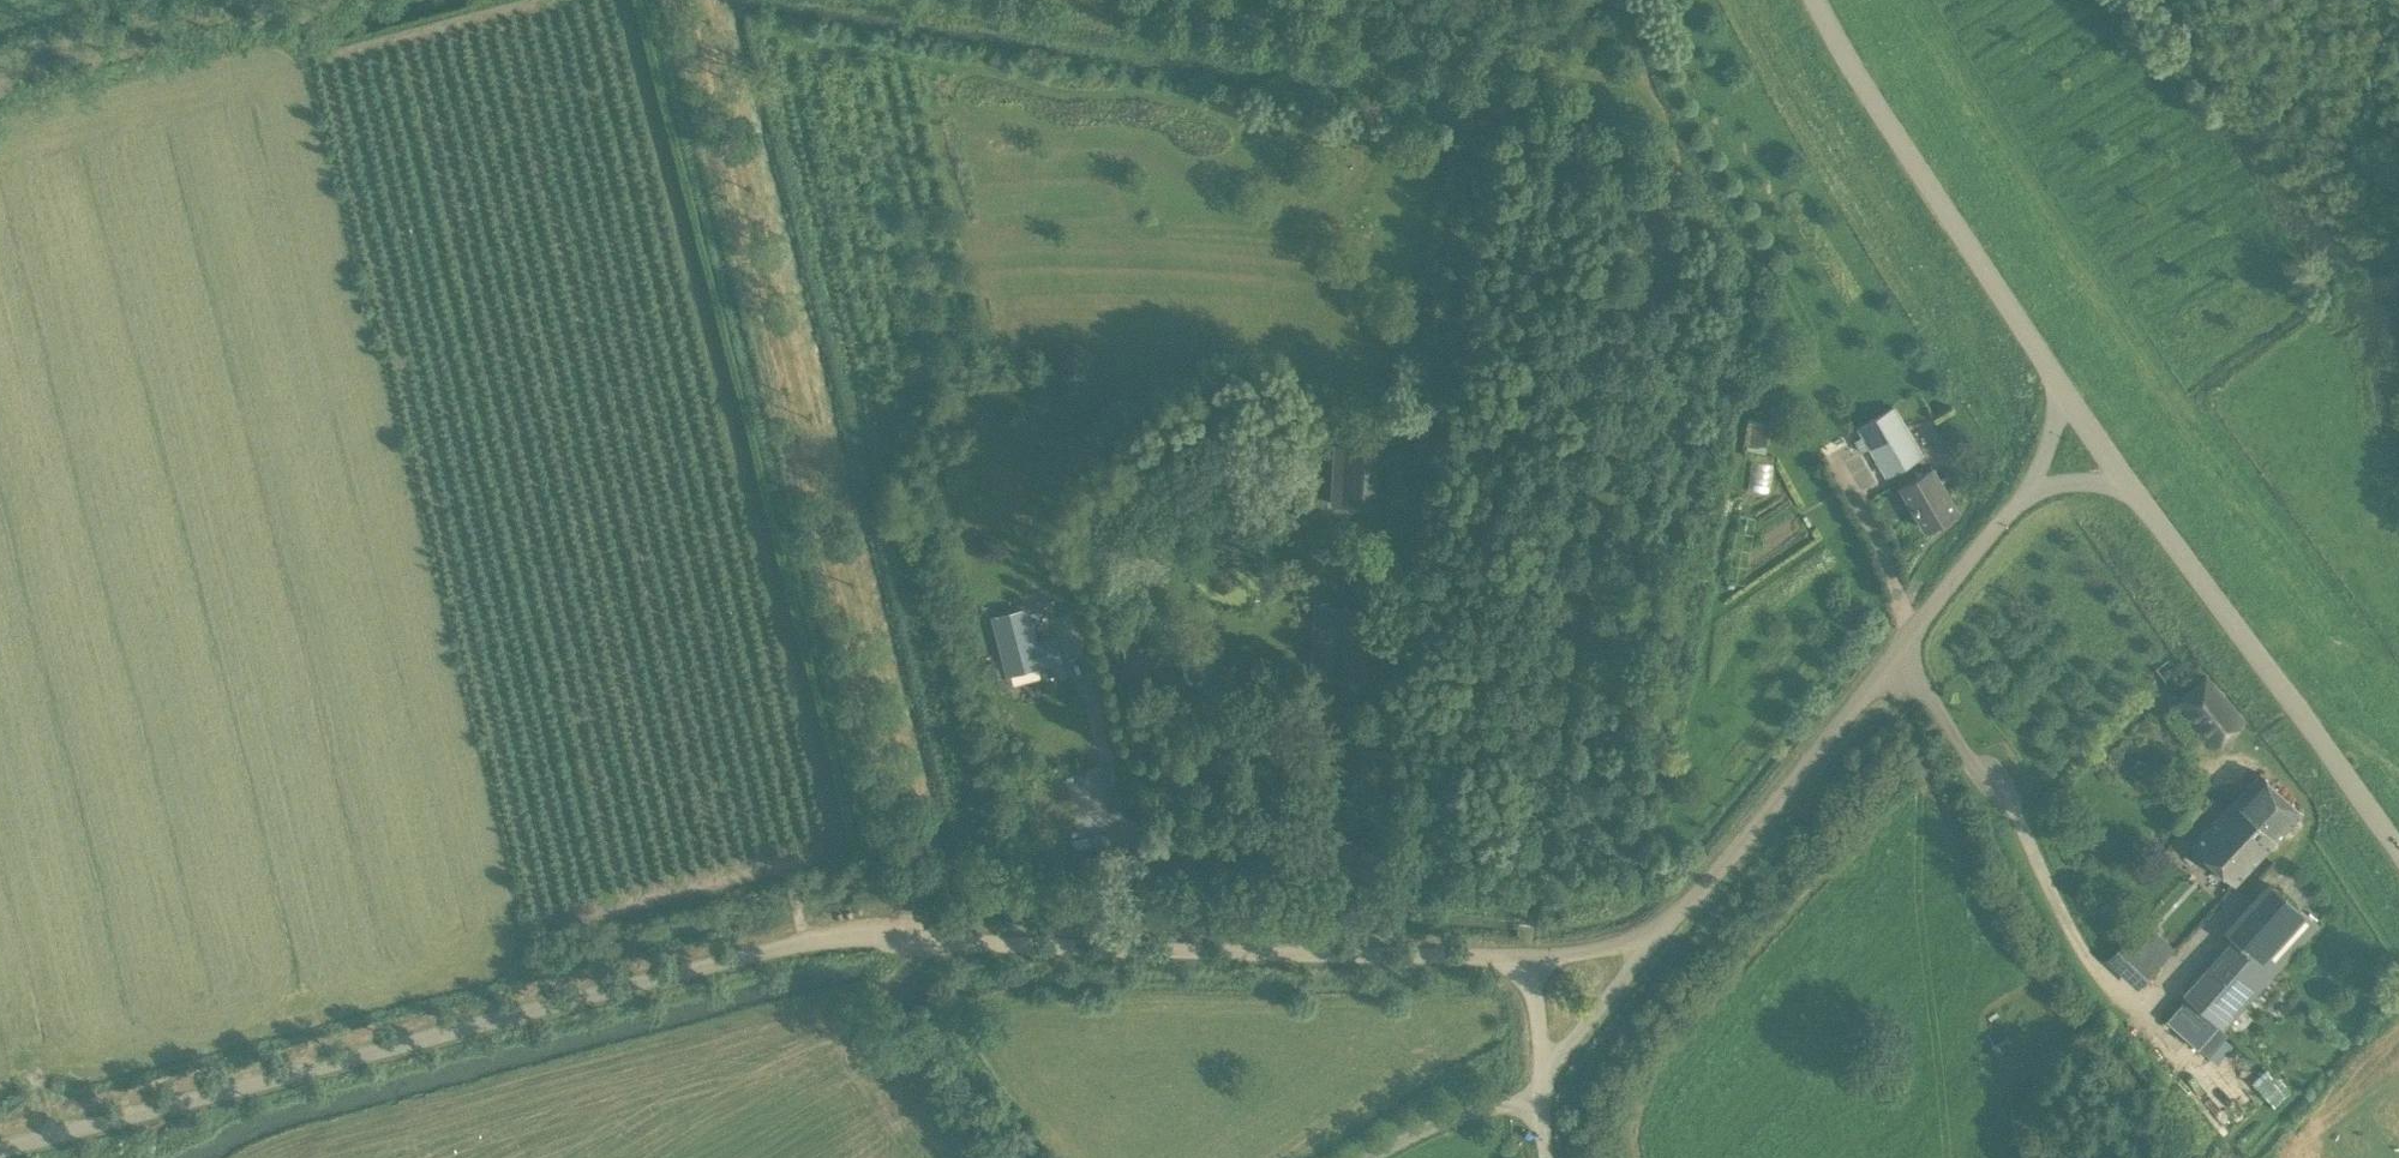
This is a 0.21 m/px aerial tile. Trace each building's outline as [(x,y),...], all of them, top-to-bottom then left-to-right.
[(1894,406),(1857,427),(1886,476),(1922,455),(1894,406)] [(1752,418),(1747,442),(1766,446),(1771,422),(1752,418)] [(1337,444),(1334,504),(1373,506),(1376,446),(1337,444)] [(1770,488),(1776,462),(1759,458),(1753,484),(1770,488)] [(1931,468),(1900,486),(1924,528),(1956,510),(1931,468)] [(1011,591),(985,599),(1001,654),(1032,645),(1052,639),(1045,618),(1026,624),(1017,593),(1011,591)] [(1144,653),(1122,659),(1129,688),(1152,682),(1144,653)] [(2205,674),(2174,698),(2212,746),(2242,723),(2205,674)] [(2260,771),(2193,842),(2234,881),(2301,810),(2260,771)] [(2186,996),(2166,1018),(2197,1047),(2218,1023),(2224,1028),(2318,924),(2267,877),(2222,927),(2233,937),(2182,992),(2186,996)] [(2145,916),(2108,956),(2140,985),(2176,945),(2145,916)] [(2276,1102),(2292,1086),(2270,1063),(2254,1078),(2276,1102)]
